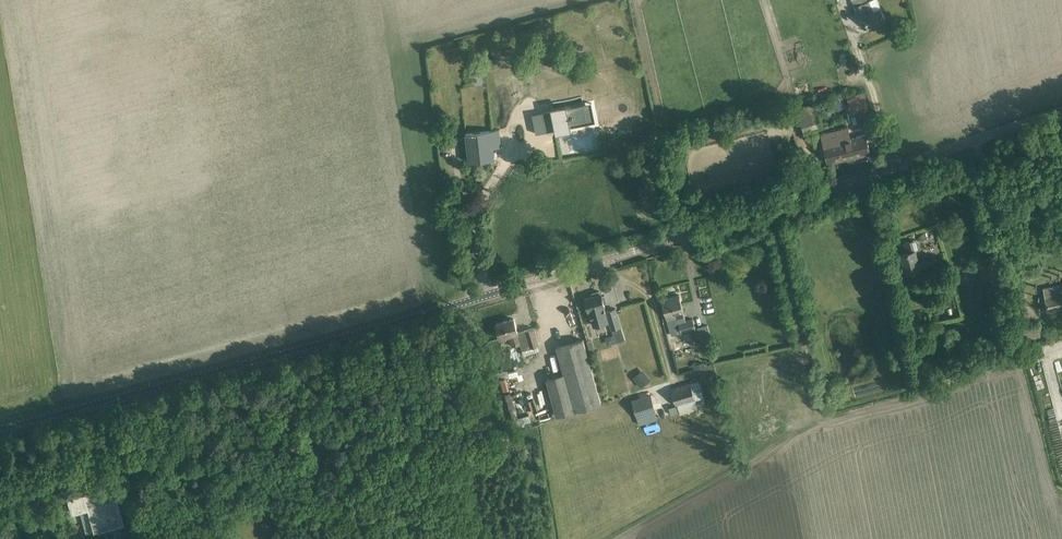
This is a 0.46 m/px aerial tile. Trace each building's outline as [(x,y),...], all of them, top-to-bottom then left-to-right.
[(856,7),(860,17),(864,16),(869,28),(877,25),(876,23),(885,19),(881,9),(880,8),(874,10),(870,0),(869,0),(852,0),(856,7)] [(852,114),(869,110),(866,95),(849,99),(852,114)] [(835,98),(836,104),(835,104),(838,110),(847,107),(844,101),(841,102),(840,96),(835,98)] [(544,105),(535,107),(539,122),(548,120),(549,125),(565,121),(564,116),(580,112),(577,97),(560,101),(559,98),(544,102),(544,105)] [(805,133),(823,128),(816,104),(798,110),(805,133)] [(870,153),(868,142),(866,134),(850,138),(848,128),(821,134),(829,163),(870,153)] [(493,147),(501,146),(499,129),(466,133),(469,161),(495,159),(493,147)] [(1061,213),(1057,209),(1042,226),(1046,230),(1061,213)] [(904,242),(907,252),(901,253),(906,273),(930,266),(928,260),(919,262),(916,249),(919,248),(916,238),(904,242)] [(1041,254),(1054,250),(1051,240),(1038,243),(1041,254)] [(982,277),(992,274),(1003,271),(1000,259),(989,263),(978,266),(982,277)] [(1042,288),(1047,312),(1061,309),(1061,284),(1042,288)] [(601,293),(585,298),(589,311),(589,310),(594,325),(609,321),(611,329),(614,328),(615,332),(622,330),(621,326),(616,308),(606,311),(604,306),(605,306),(601,293)] [(678,324),(679,323),(681,332),(696,328),(693,319),(686,321),(682,305),(679,295),(662,299),(666,315),(668,322),(676,320),(678,324)] [(539,345),(537,338),(534,328),(518,332),(514,318),(496,323),(499,334),(500,338),(509,335),(512,345),(520,343),(522,349),(539,345)] [(601,403),(586,350),(583,339),(557,347),(560,357),(564,374),(547,379),(557,415),(601,403)] [(641,385),(650,378),(642,369),(633,376),(641,385)] [(502,391),(508,389),(505,379),(499,380),(502,391)] [(678,412),(676,406),(678,405),(680,414),(698,408),(695,400),(699,399),(697,392),(701,391),(698,381),(691,383),(691,382),(671,389),(676,405),(669,407),(671,414),(678,412)] [(732,405),(737,404),(734,385),(729,386),(732,405)] [(530,390),(521,391),(525,414),(536,412),(534,401),(532,401),(530,390)] [(510,393),(504,395),(509,410),(512,421),(518,419),(515,408),(510,393)] [(633,400),(636,412),(638,418),(650,414),(650,416),(653,416),(652,413),(655,412),(650,395),(633,400)] [(124,523),(118,500),(115,489),(85,497),(84,495),(67,499),(70,512),(79,510),(84,532),(124,523)]
